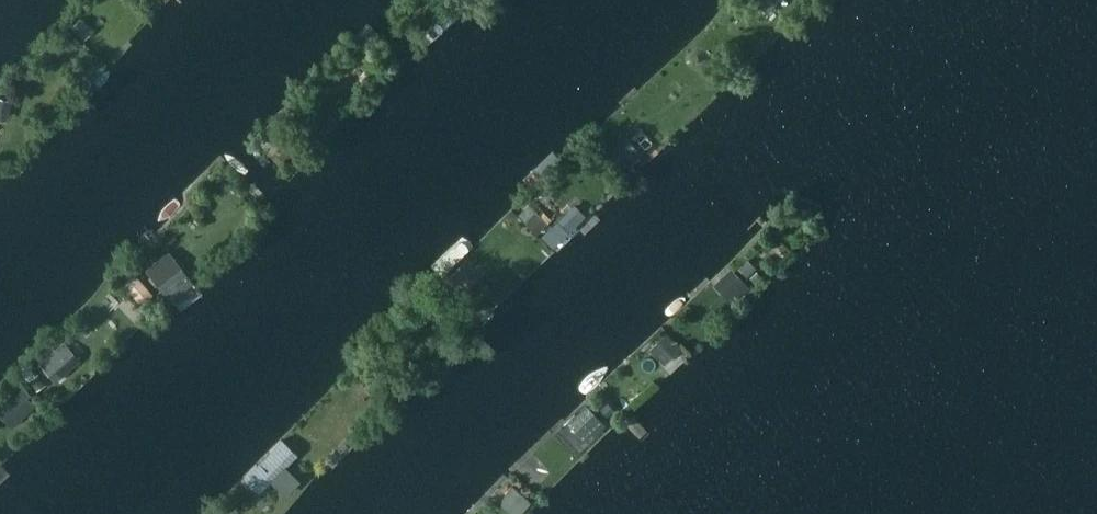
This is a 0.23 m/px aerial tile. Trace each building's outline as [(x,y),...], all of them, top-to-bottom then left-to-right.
[(767,11),(778,0),(755,0),(767,11)] [(81,17),(72,27),(82,36),(91,27),(81,17)] [(65,35),(56,45),(69,57),(79,46),(65,35)] [(6,121),(11,101),(0,98),(0,119),(6,121)] [(272,129),(265,138),(274,145),(281,136),(272,129)] [(600,138),(594,144),(600,151),(607,145),(600,138)] [(626,138),(609,152),(624,169),(641,154),(626,138)] [(287,142),(279,153),(290,162),(299,151),(287,142)] [(584,148),(575,155),(583,162),(591,155),(584,148)] [(528,205),(519,214),(537,233),(547,224),(528,205)] [(574,206),(542,236),(552,246),(584,217),(574,206)] [(167,253),(146,270),(167,296),(188,280),(167,253)] [(746,258),(738,267),(746,276),(755,267),(746,258)] [(731,268),(719,279),(734,294),(738,299),(750,288),(731,268)] [(455,270),(446,279),(462,296),(471,287),(455,270)] [(757,271),(750,277),(756,283),(762,277),(757,271)] [(135,275),(125,284),(141,302),(151,294),(135,275)] [(668,333),(651,349),(661,360),(678,344),(668,333)] [(63,344),(40,365),(55,382),(78,361),(63,344)] [(38,374),(29,380),(37,390),(45,384),(38,374)] [(22,385),(3,404),(18,420),(33,405),(26,397),(30,393),(22,385)] [(383,388),(376,393),(382,400),(388,394),(383,388)] [(607,402),(600,408),(607,415),(614,409),(607,402)] [(587,406),(575,417),(594,436),(605,425),(587,406)] [(282,439),(243,477),(259,493),(298,454),(282,439)] [(513,486),(502,497),(521,513),(531,501),(513,486)]
